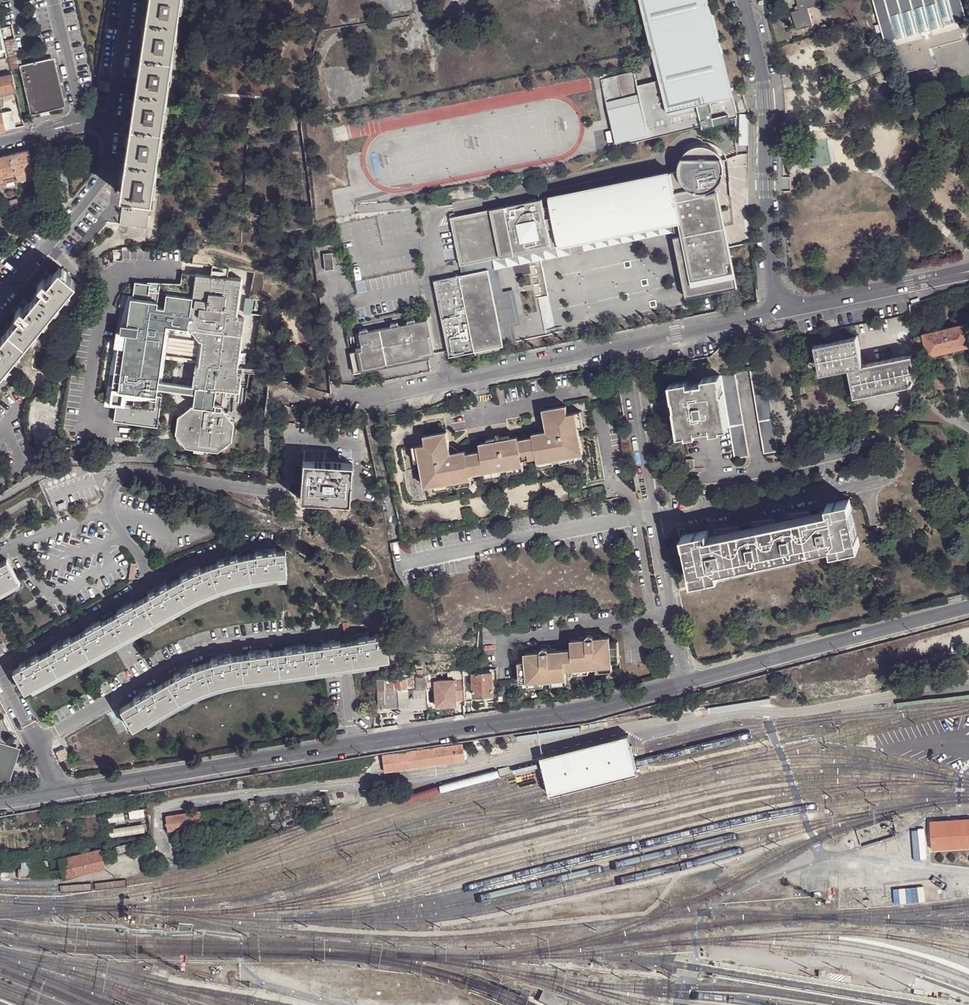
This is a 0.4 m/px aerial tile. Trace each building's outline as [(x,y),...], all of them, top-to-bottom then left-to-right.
[(150,197),(179,0),(147,0),(119,192),(123,192),(150,197)] [(660,82),(667,114),(697,107),(733,98),(709,0),(640,0),(660,82)] [(818,0),(797,0),(796,0),(798,11),(791,13),(796,30),(811,26),(807,9),(819,5),(818,0)] [(882,43),(966,20),(961,0),(871,0),(882,43)] [(12,66),(21,64),(22,64),(16,39),(6,41),(12,66)] [(6,57),(0,58),(0,74),(9,71),(6,57)] [(53,108),(62,106),(63,106),(51,57),(22,64),(21,64),(32,110),(32,113),(53,108)] [(28,112),(32,110),(21,64),(12,66),(10,67),(22,117),(28,116),(28,112)] [(634,73),(601,81),(616,144),(649,136),(637,87),(634,73)] [(10,75),(0,77),(0,92),(14,89),(10,75)] [(660,82),(637,87),(649,136),(701,124),(697,107),(667,114),(660,82)] [(733,98),(697,107),(701,124),(729,117),(737,115),(733,98)] [(64,114),(62,106),(53,108),(55,116),(64,114)] [(11,110),(0,113),(5,130),(15,128),(14,125),(11,110)] [(729,117),(701,124),(702,128),(703,131),(731,124),(729,117)] [(701,124),(649,136),(650,140),(702,128),(701,124)] [(713,194),(712,190),(714,189),(717,186),(719,183),(722,177),(723,173),(723,169),(722,164),(721,161),(719,157),(716,154),(714,152),(711,150),(707,148),(703,148),(699,148),(695,148),(691,150),(687,152),(684,154),(681,158),(679,161),(678,165),(678,169),(489,207),(474,210),(448,215),(449,216),(458,264),(494,257),(557,245),(669,223),(676,222),(679,236),(672,238),(683,299),(735,289),(732,272),(727,273),(726,264),(730,263),(727,247),(716,193),(713,194)] [(29,151),(29,150),(19,153),(10,155),(14,175),(16,182),(34,177),(29,152),(29,151)] [(10,155),(0,157),(0,178),(14,175),(10,155)] [(216,192),(217,192),(216,186),(207,185),(206,193),(214,194),(216,192)] [(146,227),(150,197),(123,192),(118,223),(146,227)] [(40,201),(38,194),(20,199),(22,206),(40,201)] [(676,222),(669,223),(672,238),(679,236),(676,222)] [(501,290),(494,257),(458,264),(460,273),(486,268),(492,296),(509,293),(514,320),(497,323),(501,343),(514,341),(510,324),(518,323),(512,288),(501,290)] [(190,304),(194,275),(195,265),(191,265),(189,279),(186,299),(144,294),(144,297),(190,304)] [(40,288),(25,307),(18,315),(0,337),(0,372),(74,282),(57,268),(47,280),(40,288)] [(501,343),(497,323),(514,320),(509,293),(492,296),(486,268),(460,273),(431,279),(446,355),(472,350),(496,345),(501,344),(501,343)] [(236,371),(240,334),(242,321),(234,319),(239,281),(194,275),(190,304),(144,297),(140,325),(138,339),(135,359),(160,362),(160,359),(165,328),(165,325),(175,326),(186,328),(196,340),(197,342),(200,342),(198,356),(197,366),(193,365),(193,367),(191,386),(203,388),(222,390),(237,393),(240,372),(236,371)] [(34,282),(40,288),(47,280),(39,276),(34,282)] [(131,323),(140,325),(144,297),(144,294),(135,293),(131,323)] [(11,310),(18,315),(25,307),(16,303),(11,310)] [(876,313),(865,313),(864,316),(866,323),(877,320),(876,319),(878,318),(876,313)] [(430,351),(424,317),(412,319),(404,321),(402,321),(405,338),(400,339),(397,322),(395,322),(387,324),(364,328),(357,330),(355,330),(357,343),(358,347),(353,348),(346,349),(350,367),(425,352),(430,351)] [(402,321),(397,322),(400,339),(405,338),(402,321)] [(129,338),(138,339),(140,325),(131,323),(129,338)] [(928,357),(968,347),(968,332),(968,326),(968,324),(922,335),(923,337),(924,337),(928,357)] [(181,364),(193,367),(193,365),(197,366),(198,356),(193,355),(196,340),(186,328),(175,326),(174,330),(165,328),(160,359),(172,360),(173,353),(169,347),(178,340),(187,350),(181,354),(181,364)] [(135,359),(138,339),(129,338),(126,357),(135,359)] [(909,373),(905,357),(863,367),(856,338),(814,348),(821,377),(848,370),(855,399),(912,386),(909,373)] [(912,355),(905,357),(909,373),(916,371),(912,355)] [(760,454),(775,452),(761,368),(747,370),(760,454)] [(718,375),(726,427),(731,459),(746,456),(733,372),(718,375)] [(709,429),(726,427),(718,375),(701,377),(702,382),(687,384),(686,380),(668,382),(676,434),(693,431),(693,429),(709,428),(709,429)] [(203,388),(200,408),(219,410),(222,390),(203,388)] [(416,443),(419,458),(424,485),(431,483),(446,480),(454,479),(469,476),(468,472),(483,470),(498,467),(506,465),(522,463),(521,458),(535,456),(536,460),(552,457),(559,456),(574,453),(582,452),(577,426),(582,425),(578,409),(566,412),(564,404),(543,408),(547,430),(531,433),(532,436),(518,439),(517,435),(508,436),(486,441),(478,442),(479,449),(465,452),(465,449),(449,452),(445,430),(422,434),(424,442),(416,443)] [(189,406),(175,416),(172,434),(183,448),(215,452),(229,442),(231,424),(221,411),(219,410),(200,408),(189,406)] [(679,459),(681,473),(691,472),(689,457),(679,459)] [(349,503),(351,465),(324,463),(302,462),(300,500),(301,500),(301,499),(341,502),(341,503),(349,503)] [(470,481),(469,476),(454,479),(455,485),(470,481)] [(826,504),(828,510),(704,537),(704,536),(707,536),(706,531),(681,537),(691,583),(718,577),(717,569),(831,544),(832,551),(859,545),(848,500),(826,504)] [(40,655),(22,665),(13,669),(25,691),(199,597),(201,596),(220,588),(239,582),(259,578),(285,576),(284,551),(274,552),(253,554),(249,555),(245,555),(241,556),(237,557),(217,562),(200,568),(181,577),(167,586),(149,595),(128,606),(123,610),(98,623),(93,626),(72,637),(54,647),(40,655)] [(216,559),(217,562),(237,557),(236,554),(216,559)] [(18,579),(7,559),(0,562),(0,589),(18,579)] [(181,575),(181,577),(200,568),(200,565),(181,575)] [(18,579),(0,589),(0,593),(20,582),(18,579)] [(147,593),(149,595),(167,586),(165,583),(147,593)] [(595,666),(611,664),(611,661),(618,660),(617,641),(609,642),(609,636),(594,637),(593,635),(591,633),(588,633),(585,635),(584,638),(569,640),(570,648),(548,650),(547,648),(545,646),(542,646),(539,648),(539,651),(523,652),(524,660),(516,661),(519,682),(525,681),(542,680),(550,679),(565,677),(564,669),(572,668),(587,667),(595,666)] [(53,644),(54,647),(72,637),(71,634),(53,644)] [(131,729),(146,721),(192,694),(198,691),(205,688),(212,685),(219,683),(224,682),(233,680),(239,679),(245,678),(314,670),(344,666),(387,661),(384,637),(366,639),(361,640),(341,642),(333,643),(326,644),(303,647),(283,649),(267,651),(246,654),(230,656),(225,656),(219,657),(216,658),(209,661),(204,662),(201,663),(197,665),(192,667),(188,669),(183,671),(178,673),(174,676),(151,689),(133,700),(119,708),(131,729)] [(21,662),(22,665),(40,655),(39,652),(21,662)] [(208,658),(209,661),(216,658),(219,657),(225,656),(230,656),(229,652),(219,655),(208,658)] [(172,673),(174,676),(178,673),(183,671),(188,669),(192,667),(191,664),(182,668),(172,673)] [(192,694),(146,721),(147,723),(194,696),(201,693),(207,691),(214,688),(222,686),(228,684),(234,683),(240,682),(246,681),(315,673),(314,670),(245,678),(239,679),(233,680),(224,682),(219,683),(212,685),(205,688),(198,691),(192,694)] [(492,673),(473,674),(474,697),(493,695),(492,673)] [(418,676),(415,676),(415,678),(383,680),(383,691),(408,689),(415,688),(415,683),(419,683),(418,676)] [(383,680),(374,680),(374,706),(396,705),(396,708),(409,708),(408,689),(383,691),(383,680)] [(454,681),(434,682),(434,706),(455,705),(455,701),(454,683),(454,681)] [(463,701),(462,683),(454,683),(455,701),(463,701)] [(132,697),(133,700),(151,689),(150,686),(132,697)] [(7,748),(9,742),(5,735),(10,732),(3,718),(0,720),(0,774),(6,776),(12,755),(10,749),(7,748)] [(627,735),(540,757),(550,794),(637,772),(627,735)] [(451,748),(380,758),(383,776),(453,766),(451,748)] [(223,822),(221,808),(166,816),(168,830),(223,822)] [(108,815),(109,823),(144,817),(143,809),(108,815)] [(930,822),(933,851),(968,848),(968,820),(930,822)] [(145,824),(110,830),(111,838),(147,832),(145,824)] [(127,847),(114,850),(115,857),(129,853),(127,847)] [(59,860),(63,877),(63,879),(105,868),(101,849),(58,858),(59,860)] [(56,878),(63,877),(59,860),(53,861),(56,878)] [(19,865),(19,871),(42,871),(42,873),(47,873),(46,864),(19,865)] [(890,905),(940,902),(939,886),(889,889),(890,905)] [(883,906),(883,895),(868,895),(868,906),(883,906)] [(544,995),(538,1004),(564,1004),(544,995)]
